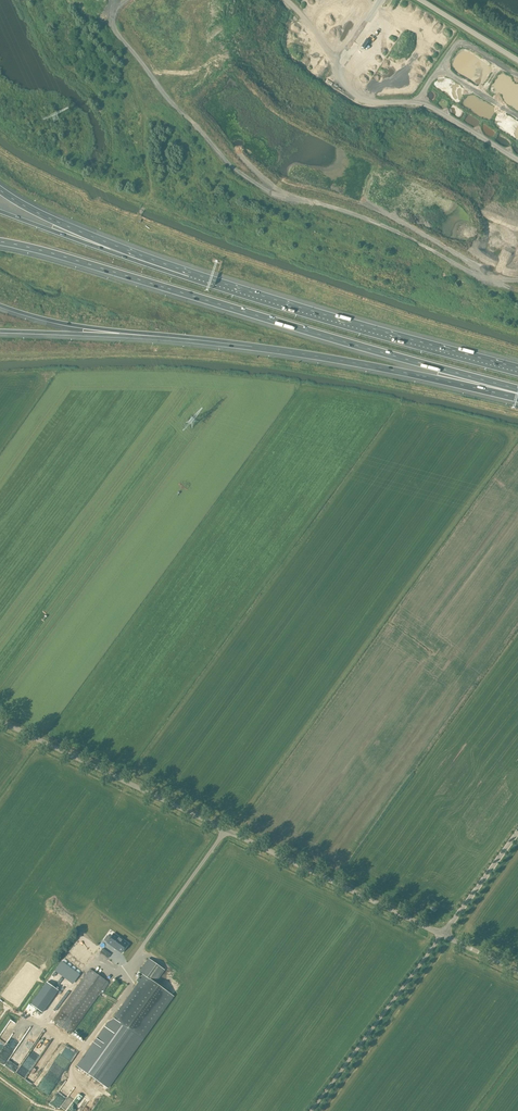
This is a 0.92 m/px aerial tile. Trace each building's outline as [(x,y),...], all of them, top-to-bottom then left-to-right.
[(370,40),(373,42),(375,39),(367,34),(359,46),(364,49),(370,40)] [(117,935),(111,944),(125,954),(132,945),(117,935)] [(74,953),(92,962),(97,951),(80,942),(74,953)] [(114,1019),(142,1039),(173,996),(155,983),(165,970),(149,958),(139,972),(145,976),(114,1019)] [(82,974),(64,961),(56,970),(75,984),(82,974)] [(109,982),(95,972),(91,969),(90,969),(88,972),(86,971),(81,977),(81,982),(53,1021),(71,1034),(99,995),(103,991),(108,983),(109,982)] [(42,1013),(46,1007),(35,998),(30,1004),(42,1013)] [(140,1042),(115,1024),(111,1031),(105,1027),(77,1066),(108,1088),(140,1042)] [(30,1050),(44,1029),(38,1025),(24,1046),(30,1050)] [(38,1037),(19,1074),(36,1083),(51,1055),(49,1055),(52,1050),(45,1046),(47,1042),(38,1037)] [(70,1057),(76,1048),(68,1043),(62,1052),(70,1057)] [(63,1069),(66,1071),(70,1065),(68,1063),(70,1060),(61,1054),(58,1058),(62,1061),(63,1059),(66,1060),(64,1063),(66,1064),(63,1069)] [(67,1088),(54,1104),(60,1109),(73,1093),(67,1088)] [(76,1110),(82,1099),(74,1094),(68,1105),(76,1110)]
